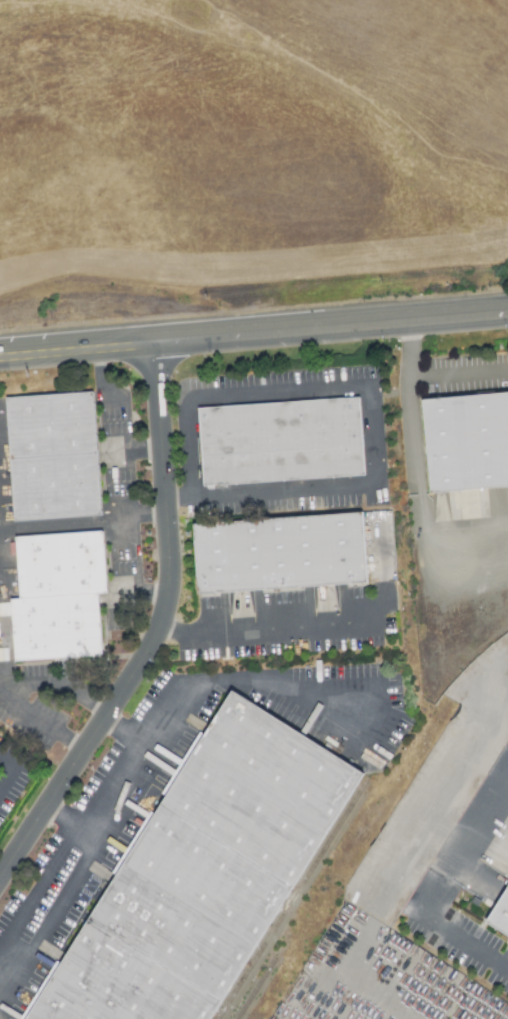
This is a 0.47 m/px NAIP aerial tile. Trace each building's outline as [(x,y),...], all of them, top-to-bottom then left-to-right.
[(103,517),(16,523),(8,400),(95,395),(103,517)] [(425,405),(507,399),(507,489),(432,494),(425,405)] [(201,413),(206,491),(367,480),(362,402),(201,413)] [(196,528),(364,515),(369,582),(201,596),(196,528)] [(105,532),(18,538),(22,598),(13,598),(17,661),(52,659),(105,655),(100,593),(110,592),(105,532)] [(368,772),(211,1018),(25,1018),(236,688),(368,772)] [(487,926),(507,939),(507,892),(487,926)]
